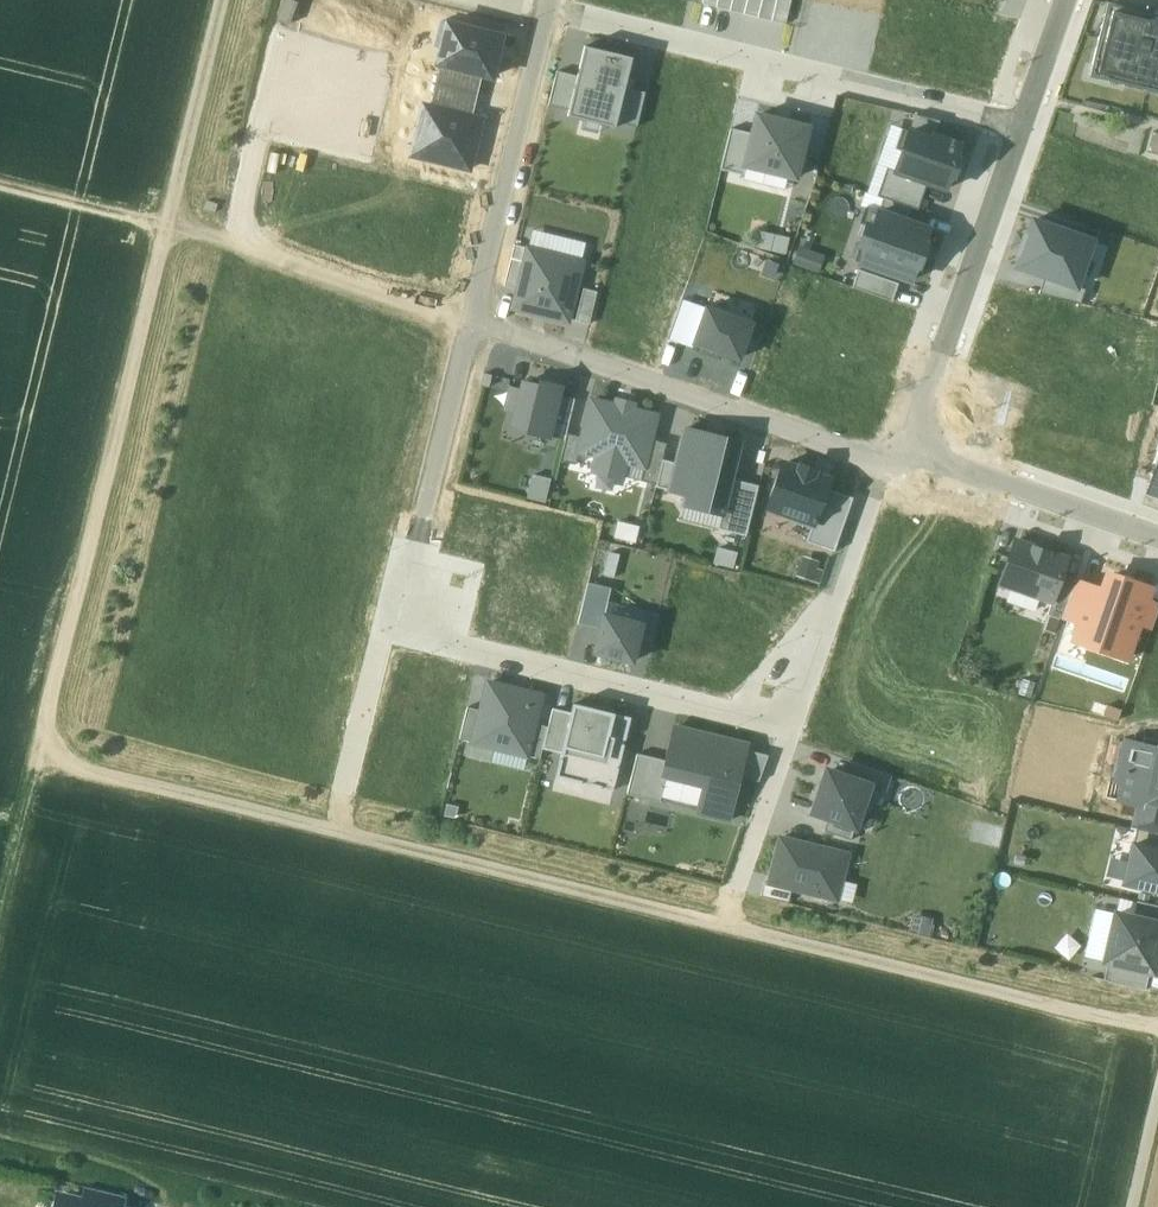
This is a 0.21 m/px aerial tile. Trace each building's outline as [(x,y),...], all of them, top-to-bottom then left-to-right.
[(703,4),(745,14),(748,0),(704,0),(703,4)] [(745,14),(786,24),(791,0),(748,0),(745,14)] [(1105,2),(1087,77),(1157,94),(1157,14),(1105,2)] [(483,75),(492,78),(503,37),(441,21),(434,47),(442,49),(438,64),(441,65),(483,75)] [(570,111),(569,118),(616,129),(618,124),(626,89),(633,58),(585,47),(578,77),(570,111)] [(366,151),(383,82),(292,60),(275,129),(366,151)] [(436,83),(478,94),(483,75),(441,65),(436,83)] [(550,106),(570,111),(578,77),(558,73),(550,106)] [(478,94),(436,83),(430,107),(473,117),(478,94)] [(647,94),(626,89),(618,124),(638,129),(647,94)] [(413,155),(470,170),(483,120),(473,117),(430,107),(426,105),(413,155)] [(901,157),(896,172),(928,183),(947,190),(951,175),(954,176),(959,160),(957,159),(961,146),(935,137),(942,121),(915,115),(901,157)] [(810,130),(758,116),(752,139),(745,164),(751,166),(797,178),(810,130)] [(1157,154),(1157,131),(1153,130),(1148,152),(1157,154)] [(752,139),(734,135),(724,172),(748,178),(751,166),(745,164),(752,139)] [(918,210),(928,183),(896,172),(888,169),(879,197),(911,208),(918,210)] [(861,205),(880,211),(906,221),(911,208),(879,197),(866,193),(861,205)] [(860,263),(911,281),(916,266),(919,267),(927,245),(924,244),(929,229),(906,221),(880,211),(874,228),(867,226),(860,246),(866,248),(860,263)] [(1045,277),(1076,288),(1077,286),(1093,242),(1034,220),(1028,236),(1026,235),(1019,255),(1021,256),(1017,267),(1045,277)] [(782,252),(786,236),(757,229),(753,245),(782,252)] [(505,286),(518,289),(529,249),(515,245),(505,286)] [(793,246),(789,263),(815,270),(820,253),(793,246)] [(583,263),(529,249),(518,289),(514,308),(568,322),(583,263)] [(861,272),(854,291),(894,304),(900,285),(861,272)] [(1045,277),(1040,294),(1081,304),(1086,289),(1077,286),(1076,288),(1045,277)] [(576,321),(590,325),(598,293),(585,289),(576,321)] [(708,309),(696,342),(695,343),(739,359),(751,324),(708,309)] [(480,373),(479,383),(505,386),(506,376),(480,373)] [(526,379),(515,424),(529,427),(528,433),(548,438),(558,398),(560,387),(526,379)] [(575,402),(558,398),(548,438),(565,442),(575,402)] [(614,405),(593,400),(583,438),(581,449),(598,454),(595,469),(625,476),(629,461),(645,464),(650,441),(656,414),(634,409),(635,404),(615,399),(614,405)] [(738,443),(685,430),(677,465),(670,492),(683,495),(682,502),(722,512),(738,443)] [(577,464),(583,438),(571,435),(568,434),(561,459),(577,464)] [(665,444),(650,441),(642,479),(657,482),(665,444)] [(1155,464),(1157,464),(1148,492),(1157,495),(1157,454),(1155,464)] [(670,492),(677,465),(662,462),(656,489),(670,492)] [(769,509),(815,524),(827,489),(830,481),(783,465),(769,509)] [(528,499),(546,503),(551,479),(534,475),(528,499)] [(730,482),(719,531),(748,538),(760,489),(730,482)] [(854,499),(827,489),(815,524),(808,543),(835,553),(854,499)] [(618,522),(614,537),(634,541),(638,527),(618,522)] [(1001,584),(1053,602),(1063,575),(1068,560),(1016,541),(1001,584)] [(717,549),(714,562),(733,567),(736,554),(717,549)] [(612,575),(617,553),(605,551),(601,573),(612,575)] [(804,558),(798,575),(819,582),(823,571),(817,569),(819,563),(804,558)] [(1077,580),(1063,575),(1053,602),(1044,631),(1057,635),(1063,620),(1077,580)] [(1151,589),(1113,576),(1108,591),(1094,631),(1089,646),(1127,659),(1151,589)] [(1094,631),(1108,591),(1077,580),(1063,620),(1094,631)] [(589,584),(579,624),(601,630),(606,612),(612,590),(589,584)] [(601,630),(596,652),(633,661),(639,639),(643,622),(606,612),(601,630)] [(643,622),(639,639),(653,643),(660,616),(646,612),(643,622)] [(534,724),(541,696),(488,683),(482,710),(473,743),(478,744),(526,756),(534,724)] [(555,778),(614,792),(632,720),(573,705),(571,713),(561,754),(555,778)] [(473,743),(482,710),(468,707),(460,740),(473,743)] [(561,754),(571,713),(553,709),(549,727),(543,750),(561,754)] [(549,727),(534,724),(526,756),(526,757),(540,761),(549,727)] [(749,747),(673,729),(665,761),(661,777),(668,778),(663,800),(698,809),(697,812),(731,821),(741,778),(748,751),(749,747)] [(1133,742),(1133,744),(1119,741),(1110,780),(1124,784),(1119,801),(1138,806),(1142,807),(1144,801),(1157,804),(1157,748),(1133,742)] [(748,751),(741,778),(759,783),(769,756),(748,751)] [(661,777),(665,761),(638,754),(627,795),(662,804),(663,800),(668,778),(661,777)] [(853,763),(848,779),(869,786),(888,793),(894,777),(853,763)] [(855,827),(869,786),(848,779),(829,772),(814,813),(830,818),(855,827)] [(1137,829),(1157,834),(1157,804),(1144,801),(1142,807),(1138,806),(1133,828),(1137,829)] [(855,827),(830,818),(825,831),(852,841),(856,828),(855,827)] [(1137,829),(1134,845),(1157,850),(1157,834),(1137,829)] [(849,856),(780,839),(769,882),(791,888),(838,900),(849,856)] [(1125,884),(1157,891),(1157,850),(1134,845),(1125,884)] [(787,903),(791,888),(769,882),(766,882),(762,897),(787,903)] [(1134,917),(1157,923),(1157,907),(1138,902),(1134,917)] [(1157,955),(1157,923),(1134,917),(1116,913),(1105,962),(1108,963),(1150,972),(1154,973),(1157,955)] [(1145,991),(1150,972),(1108,963),(1104,980),(1145,991)] [(86,1187),(82,1203),(96,1206),(123,1206),(126,1197),(86,1187)] [(63,1199),(61,1206),(96,1206),(82,1203),(63,1199)]
